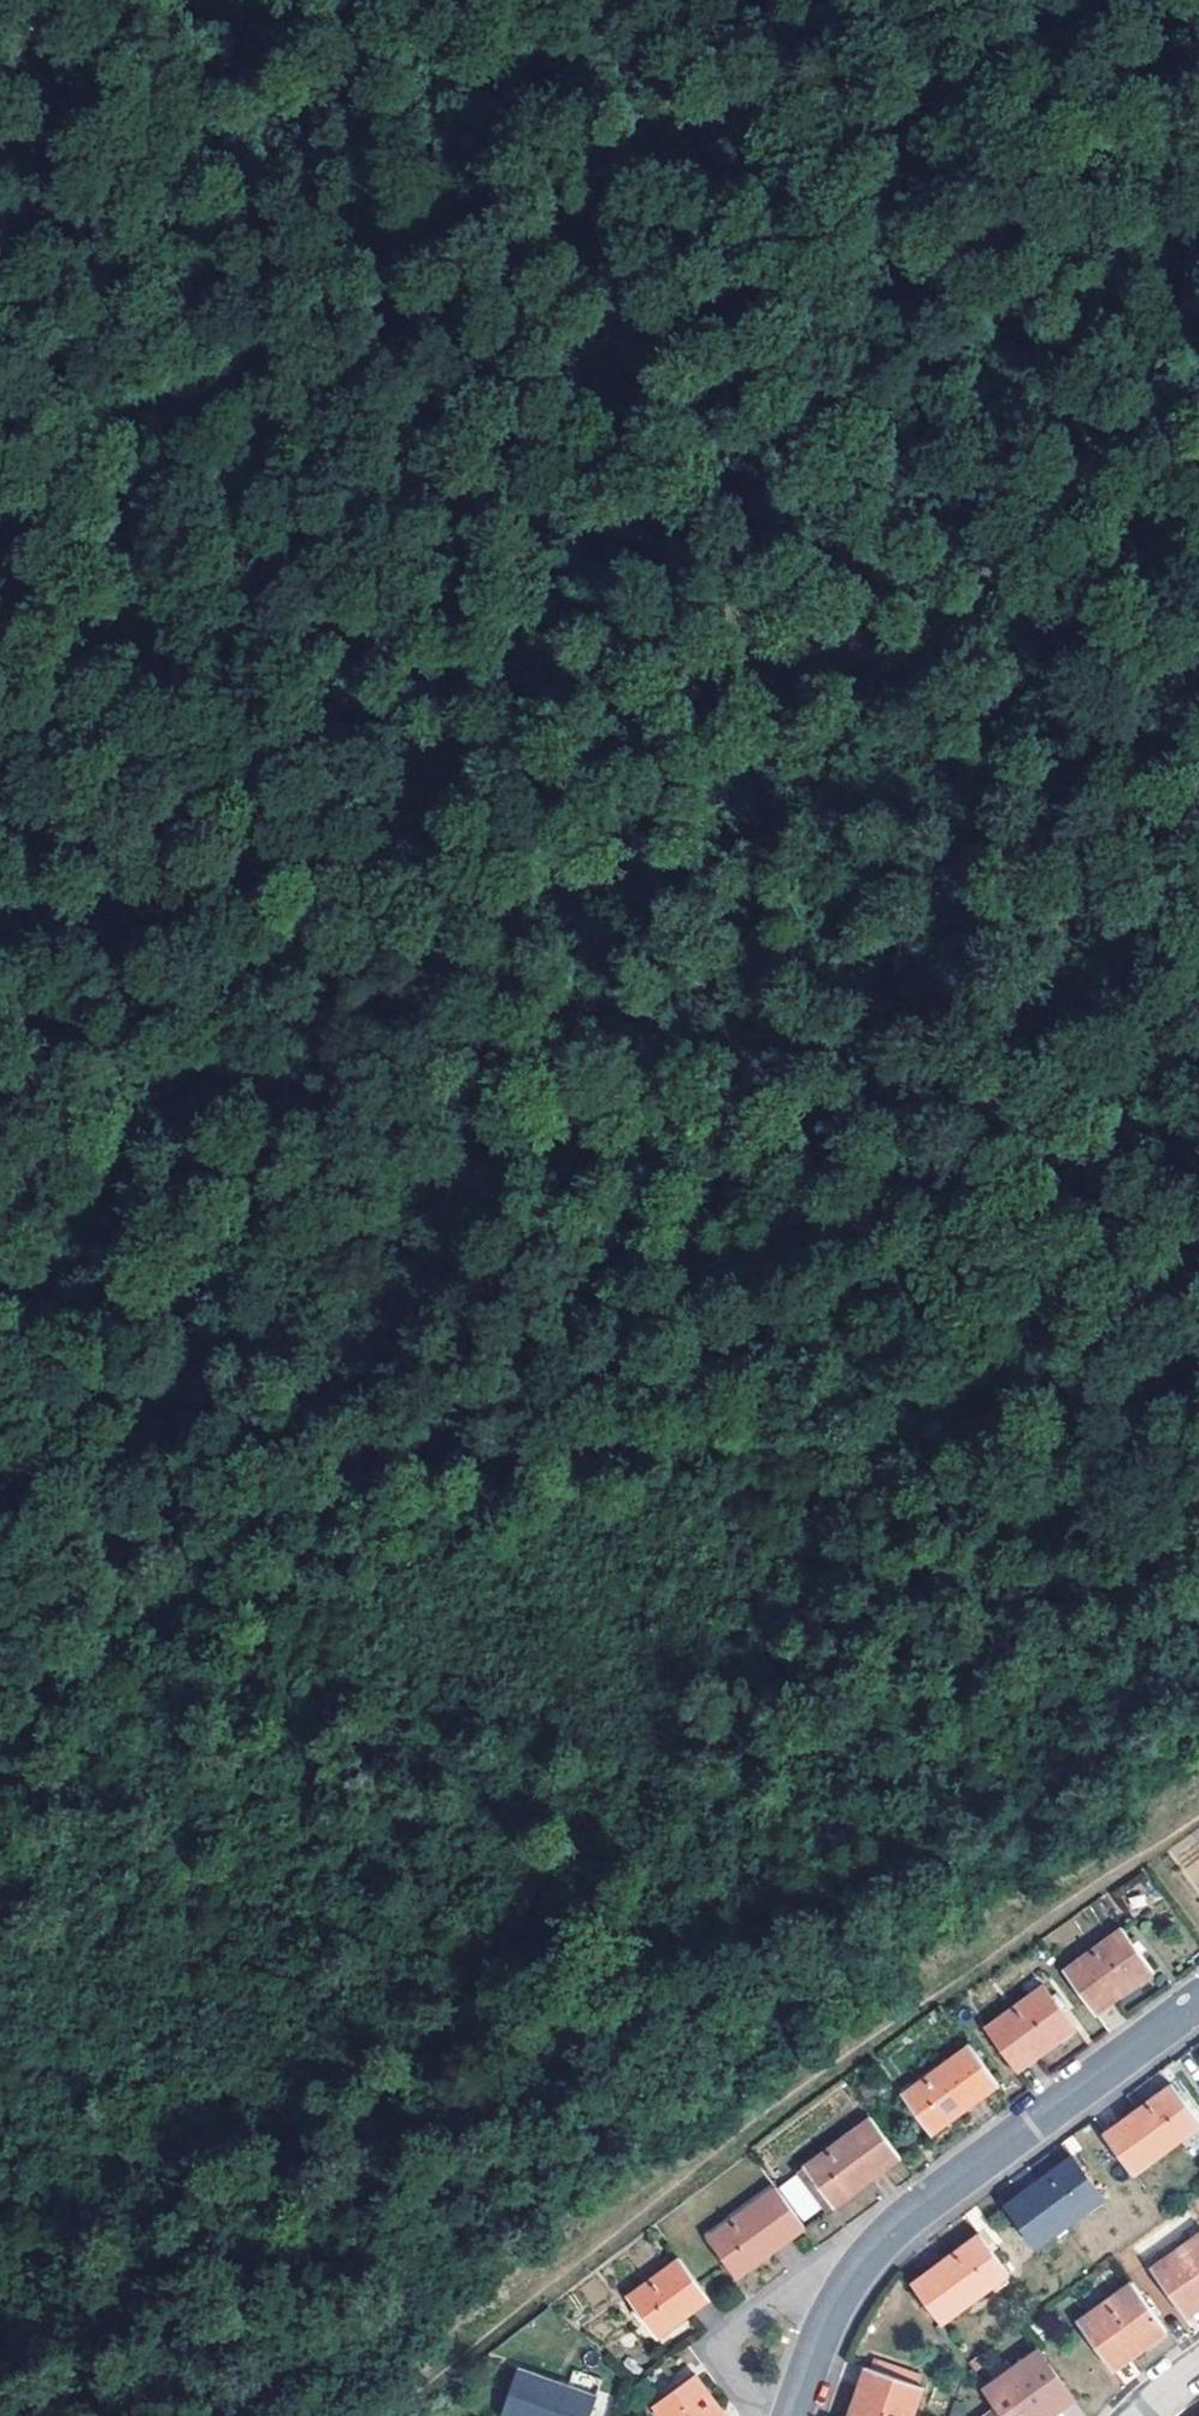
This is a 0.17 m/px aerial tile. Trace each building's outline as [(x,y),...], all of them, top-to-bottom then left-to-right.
[(1118,1926),(1060,1969),(1091,2010),(1149,1968),(1118,1926)] [(1040,1983),(983,2026),(1015,2068),(1071,2025),(1040,1983)] [(963,2042),(898,2089),(928,2130),(993,2083),(963,2042)] [(1170,2085),(1103,2134),(1132,2174),(1198,2124),(1186,2107),(1170,2085)] [(867,2114),(800,2162),(830,2202),(896,2154),(867,2114)] [(1072,2157),(1005,2206),(1035,2245),(1101,2196),(1072,2157)] [(770,2184),(705,2232),(735,2271),(800,2223),(770,2184)] [(979,2234),(911,2282),(940,2322),(1007,2274),(979,2234)] [(1150,2268),(1178,2307),(1198,2293),(1198,2234),(1150,2268)] [(674,2255),(622,2292),(652,2331),(704,2294),(674,2255)] [(1130,2283),(1077,2320),(1106,2360),(1136,2339),(1139,2343),(1142,2347),(1167,2330),(1130,2283)] [(1178,2307),(1186,2318),(1198,2308),(1198,2293),(1178,2307)] [(1136,2339),(1106,2360),(1112,2368),(1142,2347),(1139,2343),(1136,2339)] [(982,2415),(1040,2415),(1036,2411),(1068,2389),(1039,2349),(985,2388),(997,2405),(982,2415)] [(919,2385),(913,2382),(917,2373),(872,2356),(868,2366),(873,2368),(861,2402),(855,2400),(850,2398),(844,2415),(908,2415),(919,2385)] [(862,2363),(850,2398),(855,2400),(861,2402),(873,2368),(868,2366),(862,2363)] [(497,2414),(502,2415),(584,2415),(592,2392),(513,2366),(497,2414)] [(689,2372),(650,2401),(661,2415),(722,2415),(689,2372)] [(1040,2415),(1048,2415),(1055,2411),(1074,2398),(1068,2389),(1036,2411),(1040,2415)]
